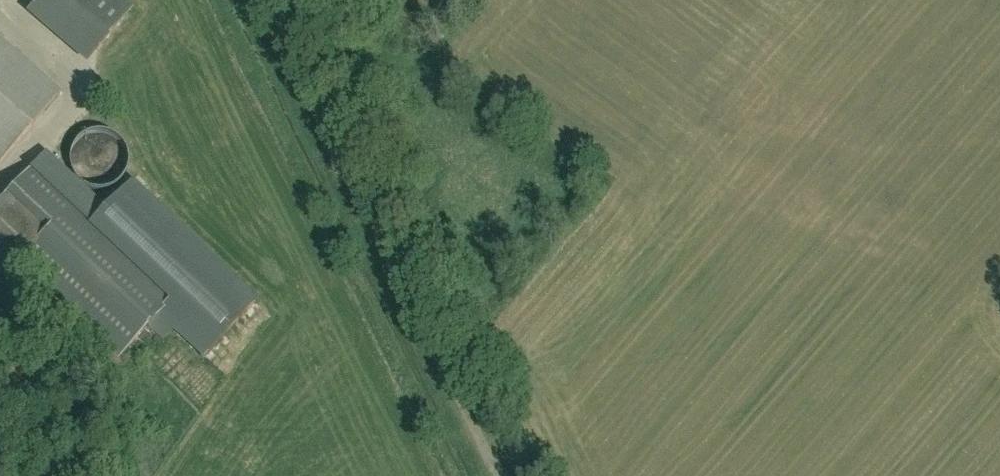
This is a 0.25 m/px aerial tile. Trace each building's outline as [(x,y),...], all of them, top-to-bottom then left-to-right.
[(116,0),(33,0),(22,13),(83,65),(129,10),(116,0)] [(0,46),(0,159),(56,94),(0,46)] [(128,180),(99,211),(38,154),(0,194),(0,271),(9,261),(115,359),(143,328),(158,342),(168,331),(201,361),(258,300),(128,180)]
